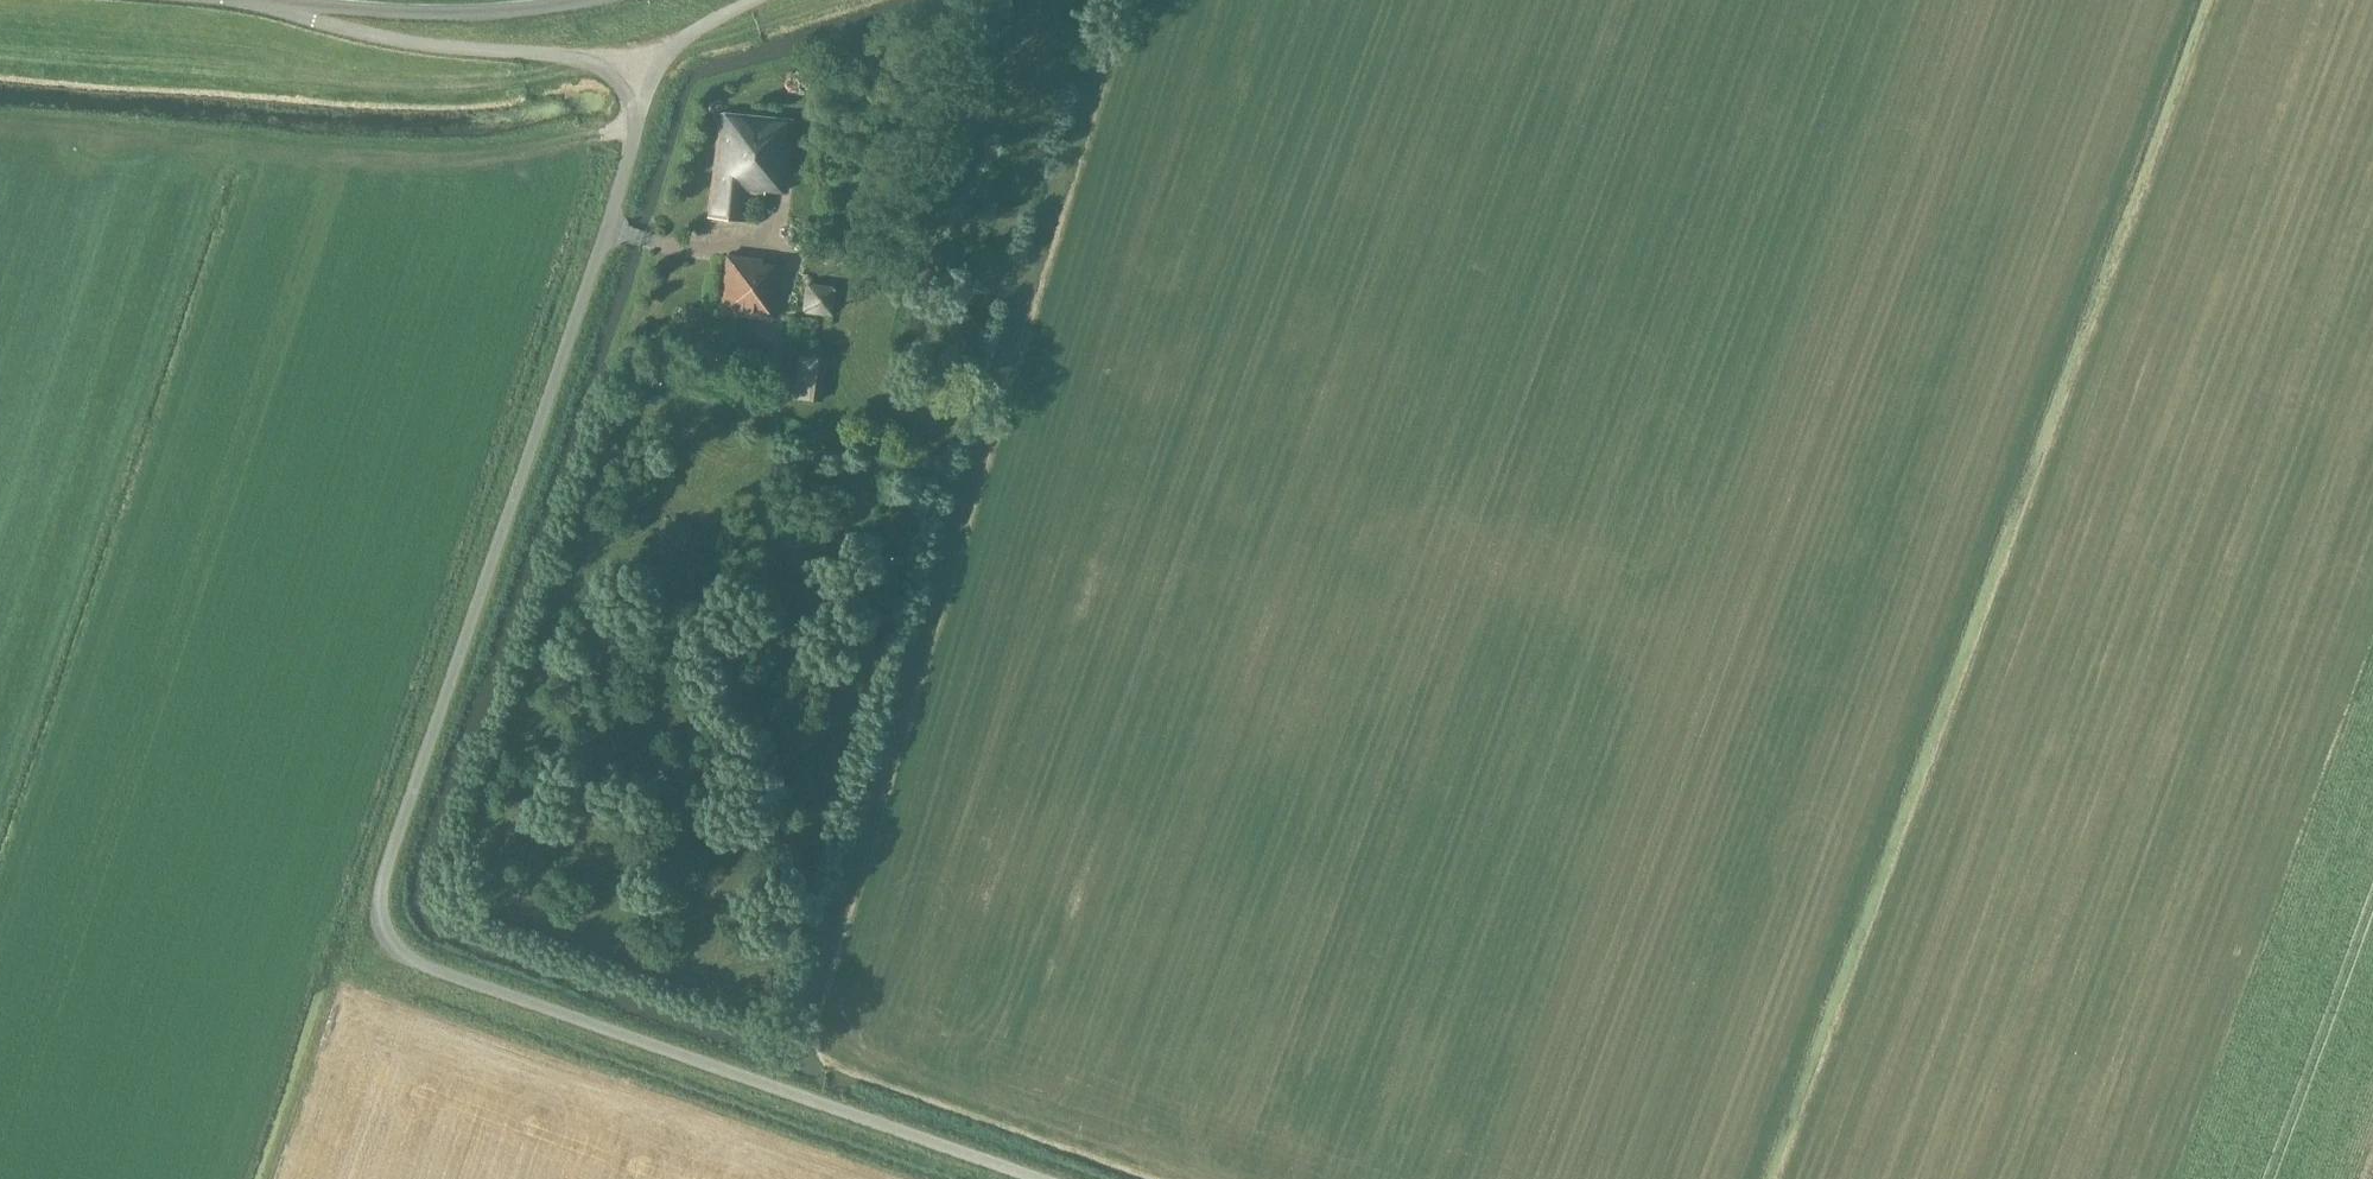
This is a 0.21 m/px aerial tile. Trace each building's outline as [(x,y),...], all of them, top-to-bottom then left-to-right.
[(708,218),(747,222),(750,194),(765,196),(765,193),(785,195),(793,120),(721,113),(708,218)] [(761,263),(762,260),(726,256),(720,313),(774,320),(780,265),(761,263)] [(794,398),(820,401),(825,359),(799,356),(794,398)]
